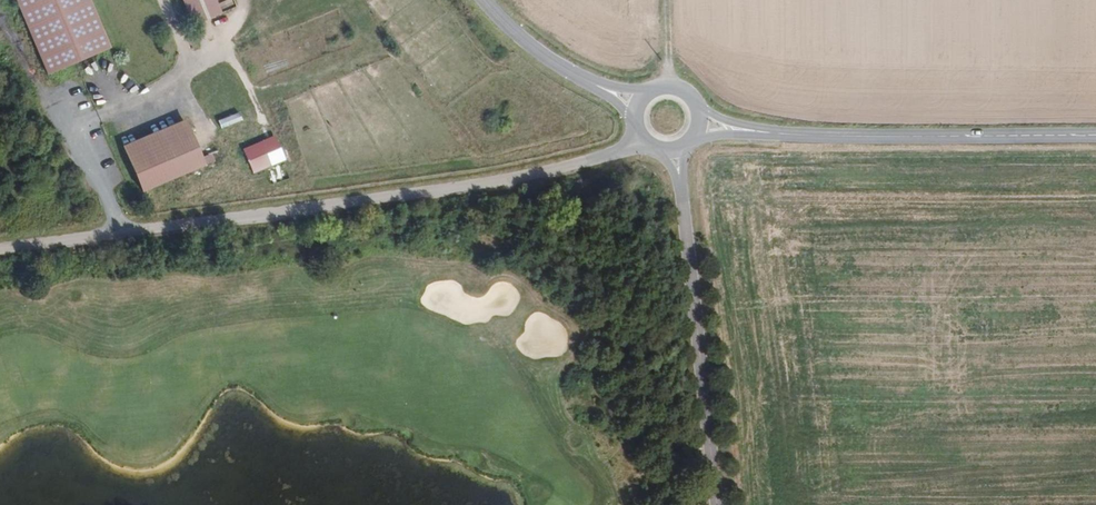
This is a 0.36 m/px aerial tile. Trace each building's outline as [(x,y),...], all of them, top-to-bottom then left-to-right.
[(91,0),(17,0),(48,75),(111,48),(102,26),(91,0)] [(215,0),(183,0),(194,25),(221,14),(215,0)] [(121,120),(111,124),(120,147),(122,146),(186,119),(189,117),(179,94),(168,99),(174,112),(127,132),(121,120)] [(203,158),(186,119),(122,146),(142,193),(206,167),(216,162),(212,154),(203,158)] [(285,160),(275,136),(244,149),(253,174),(285,160)]
